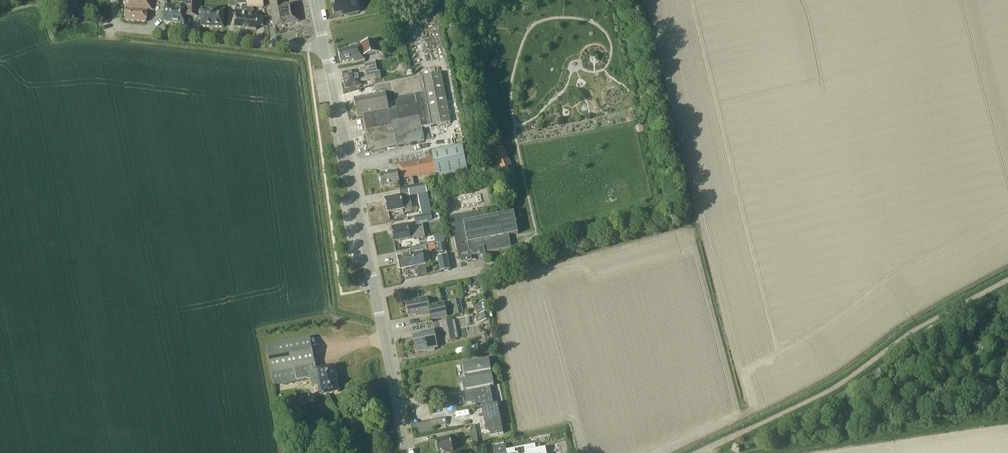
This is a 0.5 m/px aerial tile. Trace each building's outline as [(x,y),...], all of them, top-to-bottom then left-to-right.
[(123,3),(125,3),(123,21),(145,22),(145,10),(152,10),(152,0),(123,0),(123,3)] [(181,7),(185,7),(185,16),(197,17),(197,10),(198,0),(181,0),(181,7)] [(245,28),(246,12),(247,5),(244,5),(244,0),(228,0),(228,7),(236,7),(236,5),(241,5),(240,11),(235,11),(233,27),(245,28)] [(244,5),(247,5),(246,12),(245,28),(256,30),(257,13),(252,13),(252,8),(261,8),(261,0),(244,0),(244,5)] [(282,0),(269,0),(274,26),(298,22),(294,3),(283,5),(282,0)] [(332,7),(334,15),(347,12),(348,14),(359,12),(356,0),(331,0),(332,5),(330,6),(330,8),(332,7)] [(184,24),(185,16),(185,7),(181,7),(164,5),(162,22),(184,24)] [(197,10),(197,17),(200,17),(200,26),(211,27),(222,27),(223,9),(212,9),(201,8),(201,10),(197,10)] [(405,40),(403,32),(393,35),(395,42),(405,40)] [(379,51),(377,40),(349,46),(350,48),(339,51),(341,62),(353,59),(354,62),(365,59),(364,55),(379,51)] [(378,72),(375,61),(364,63),(365,69),(344,74),(347,88),(361,85),(360,82),(381,78),(379,71),(378,72)] [(389,109),(364,115),(371,151),(423,140),(421,128),(451,122),(441,73),(422,76),(391,82),(393,92),(396,108),(389,109)] [(393,92),(391,82),(375,86),(377,95),(354,99),(358,116),(364,115),(389,109),(386,94),(393,92)] [(407,178),(413,177),(436,173),(437,179),(437,180),(468,174),(462,145),(431,150),(432,154),(433,158),(398,164),(400,171),(398,171),(398,170),(380,174),(382,186),(400,183),(399,176),(401,176),(401,179),(407,178)] [(501,171),(513,166),(505,146),(493,151),(501,171)] [(422,184),(415,185),(409,187),(399,189),(401,195),(385,198),(387,212),(404,209),(412,207),(410,197),(417,196),(421,214),(430,212),(425,184),(422,185),(422,184)] [(511,247),(509,235),(518,233),(514,212),(486,218),(484,209),(450,216),(459,262),(472,259),(471,255),(511,247)] [(432,220),(431,213),(414,217),(415,223),(432,220)] [(425,237),(422,224),(411,226),(409,227),(408,224),(391,227),(394,241),(418,237),(418,239),(425,237)] [(400,269),(416,266),(417,275),(427,273),(424,255),(428,254),(427,250),(426,245),(412,248),(413,254),(397,257),(400,269)] [(447,255),(439,257),(438,257),(441,272),(442,272),(450,270),(447,255)] [(413,270),(404,271),(406,279),(414,278),(413,270)] [(482,285),(480,278),(472,280),(474,287),(482,285)] [(409,316),(416,315),(416,317),(431,314),(432,320),(447,316),(445,303),(430,306),(428,297),(406,301),(409,316)] [(463,314),(460,299),(451,301),(454,316),(463,314)] [(487,309),(486,303),(473,305),(474,312),(487,309)] [(490,320),(488,312),(479,314),(480,320),(481,320),(481,321),(490,320)] [(462,318),(462,335),(470,335),(470,326),(474,326),(474,318),(462,318)] [(445,341),(456,339),(459,339),(455,320),(452,321),(452,320),(441,322),(445,341)] [(438,347),(434,329),(425,331),(426,333),(413,336),(416,352),(427,349),(427,351),(435,350),(434,348),(438,347)] [(316,369),(310,338),(266,346),(274,385),(311,378),(313,385),(318,384),(320,395),(339,391),(334,366),(316,369)] [(498,403),(494,404),(490,386),(494,385),(489,358),(463,363),(466,379),(462,379),(467,403),(478,401),(479,407),(481,407),(482,407),(486,429),(489,429),(490,435),(503,433),(498,403)] [(431,421),(433,427),(446,424),(445,418),(431,421)] [(434,432),(433,427),(431,421),(425,422),(428,433),(434,432)] [(463,435),(475,433),(473,425),(461,428),(463,435)] [(458,439),(457,434),(447,436),(448,438),(436,440),(438,452),(453,450),(451,440),(458,439)] [(493,449),(494,452),(547,452),(545,447),(536,449),(535,445),(507,450),(506,448),(506,447),(506,445),(493,447),(493,449)]
